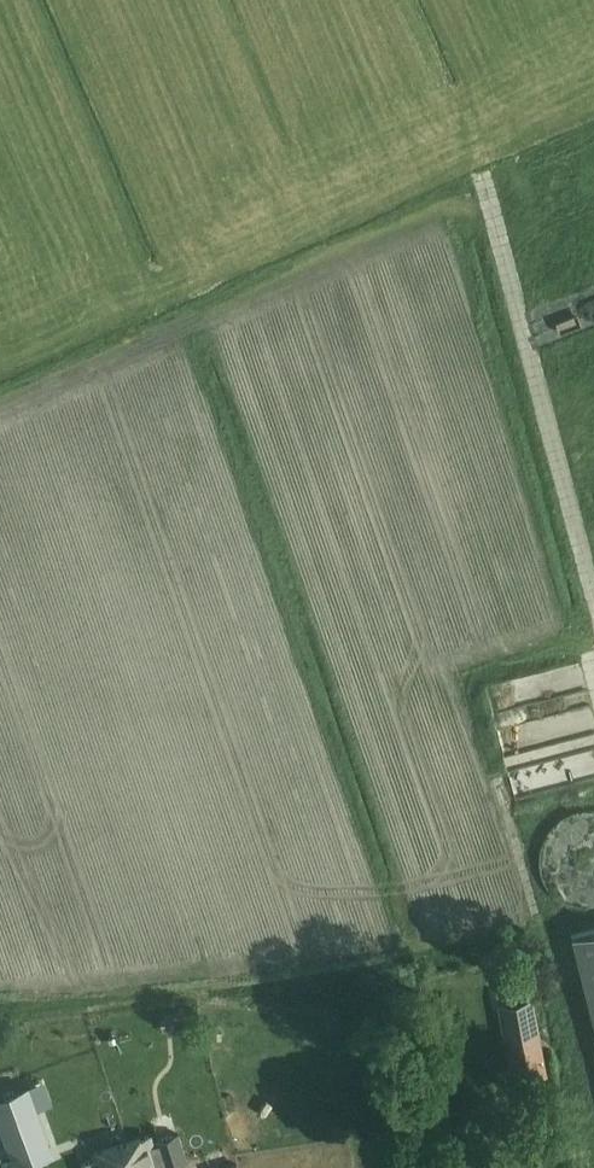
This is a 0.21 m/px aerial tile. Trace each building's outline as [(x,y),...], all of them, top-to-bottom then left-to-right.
[(593,1024),(593,928),(571,934),(593,1024)] [(518,1072),(546,1066),(533,995),(504,1001),(518,1072)] [(65,1031),(67,1045),(88,1042),(85,1028),(65,1031)] [(0,1096),(0,1128),(14,1167),(51,1154),(27,1086),(0,1096)] [(153,1109),(140,1114),(150,1141),(163,1136),(153,1109)] [(156,1166),(162,1164),(163,1167),(185,1160),(176,1133),(154,1140),(155,1143),(150,1145),(147,1136),(127,1142),(135,1167),(157,1167),(156,1166)] [(127,1142),(93,1153),(95,1159),(79,1164),(80,1167),(135,1167),(127,1142)]
